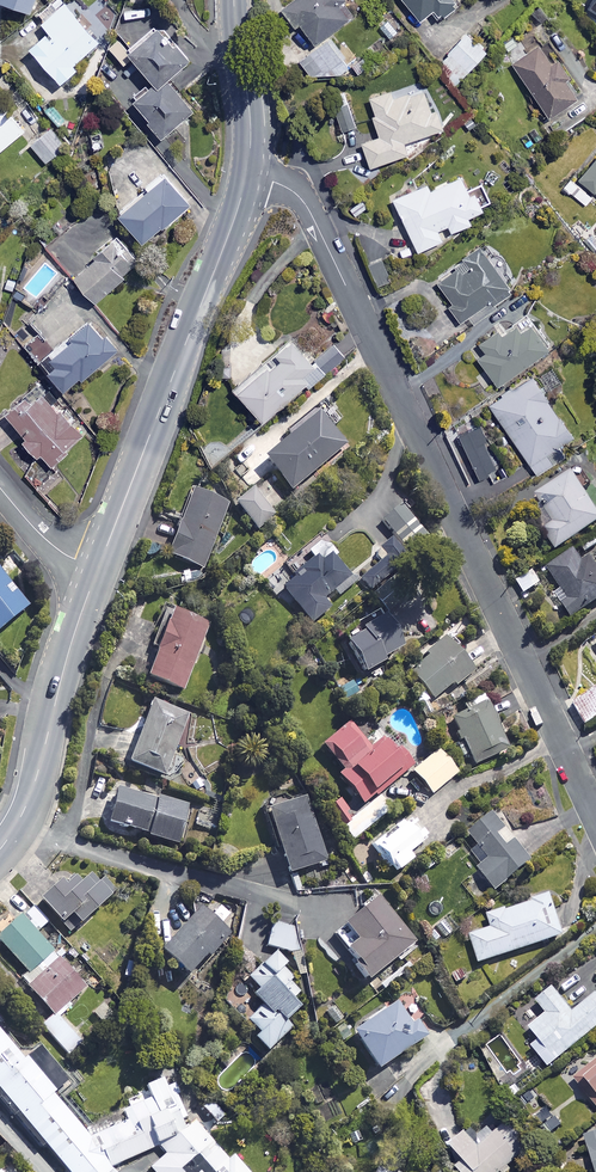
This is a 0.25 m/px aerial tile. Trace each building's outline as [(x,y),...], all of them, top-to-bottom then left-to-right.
[(4,1),(34,13),(39,0),(4,0),(4,1)] [(287,10),(301,30),(304,27),(318,46),(360,16),(348,0),(300,0),(287,10)] [(423,21),(434,12),(442,21),(461,6),(456,0),(405,0),(423,21)] [(102,43),(67,4),(45,23),(54,33),(36,49),(66,83),(81,70),(77,65),(102,43)] [(191,63),(163,30),(134,54),(155,80),(133,98),(166,137),(197,111),(171,80),(191,63)] [(490,53),(471,33),(437,64),(456,85),(490,53)] [(135,57),(121,40),(112,48),(126,65),(135,57)] [(345,74),(341,45),(322,47),(308,59),(310,78),(345,74)] [(557,66),(542,46),(515,65),(553,118),(580,98),(566,79),(570,76),(561,63),(557,66)] [(115,72),(102,66),(93,85),(107,91),(115,72)] [(444,131),(429,88),(396,100),(393,92),(373,99),(378,116),(375,117),(382,137),(364,143),(373,168),(411,155),(407,143),(444,131)] [(2,101),(0,103),(0,154),(27,132),(2,101)] [(67,147),(53,130),(34,146),(48,163),(67,147)] [(580,179),(595,193),(595,162),(580,179)] [(475,223),(472,217),(487,210),(485,206),(493,202),(485,184),(471,190),(464,175),(433,190),(431,184),(396,200),(420,252),(445,241),(440,231),(451,226),(455,233),(475,223)] [(193,207),(169,177),(123,213),(147,243),(193,207)] [(143,262),(119,236),(77,276),(100,302),(143,262)] [(514,291),(484,248),(457,267),(459,271),(440,284),(454,303),(450,306),(461,321),(494,298),(497,303),(514,291)] [(552,349),(530,317),(506,334),(503,330),(482,344),(488,352),(479,358),(499,386),(552,349)] [(119,350),(93,322),(56,355),(63,364),(53,373),(69,390),(84,377),(87,379),(119,350)] [(326,376),(297,341),(281,354),(284,358),(243,392),(266,420),(310,385),(312,387),(326,376)] [(575,436),(534,376),(491,405),(539,475),(568,455),(562,446),(575,436)] [(86,435),(47,395),(38,403),(31,396),(11,415),(32,436),(27,441),(53,467),(86,435)] [(348,446),(321,415),(267,462),(293,492),(299,486),(306,494),(336,468),(330,461),(348,446)] [(574,474),(538,496),(555,525),(545,531),(557,551),(595,528),(595,512),(574,474)] [(226,504),(194,493),(170,559),(202,570),(226,504)] [(274,517),(254,493),(238,506),(258,531),(274,517)] [(428,539),(401,507),(383,523),(410,554),(428,539)] [(353,579),(318,536),(283,566),(296,581),(284,591),(312,625),(332,608),(326,601),(353,579)] [(409,559),(391,539),(374,554),(381,562),(361,580),(371,592),(409,559)] [(576,553),(549,569),(567,600),(562,603),(572,620),(595,606),(595,567),(593,561),(584,566),(576,553)] [(0,572),(0,634),(31,608),(0,572)] [(538,588),(531,576),(518,584),(526,596),(538,588)] [(209,624),(174,612),(150,681),(185,693),(209,624)] [(405,652),(388,623),(349,646),(368,677),(387,666),(385,664),(405,652)] [(474,676),(448,641),(427,656),(429,660),(412,673),(434,702),(454,686),(457,689),(474,676)] [(359,698),(352,684),(339,690),(346,704),(359,698)] [(574,704),(588,728),(595,723),(595,691),(574,704)] [(455,733),(460,744),(464,742),(465,744),(457,747),(463,761),(471,758),(475,767),(508,752),(484,698),(464,707),(467,713),(454,719),(459,731),(455,733)] [(132,766),(166,778),(179,743),(189,747),(196,728),(186,724),(189,717),(155,704),(132,766)] [(365,807),(417,763),(392,733),(372,750),(351,724),(323,747),(345,773),(340,777),(365,807)] [(458,775),(439,752),(413,773),(433,796),(458,775)] [(190,809),(120,790),(110,826),(179,846),(190,809)] [(354,818),(341,799),(329,808),(353,842),(393,814),(382,798),(354,818)] [(327,864),(305,802),(266,815),(279,851),(281,850),(291,877),(327,864)] [(481,849),(471,857),(498,892),(534,865),(495,815),(470,835),(481,849)] [(429,842),(408,818),(375,846),(400,876),(415,863),(411,858),(429,842)] [(94,891),(78,873),(44,904),(73,936),(114,900),(101,885),(94,891)] [(566,938),(553,898),(490,917),(494,930),(472,937),(481,965),(566,938)] [(416,946),(380,901),(337,936),(359,964),(356,967),(370,984),(416,946)] [(232,934),(203,909),(164,955),(191,978),(209,957),(211,959),(232,934)] [(23,919),(0,940),(0,941),(31,975),(55,953),(23,919)] [(299,928),(274,923),(268,947),(294,953),(299,928)] [(289,983),(294,978),(284,968),(287,965),(274,953),(243,986),(262,1004),(246,1021),(260,1035),(255,1040),(268,1053),(292,1029),(286,1024),(301,1008),(293,1000),(300,993),(289,983)] [(85,988),(61,961),(30,988),(55,1015),(85,988)] [(555,990),(539,1003),(548,1015),(531,1029),(541,1041),(533,1047),(550,1068),(595,1031),(595,998),(575,1015),(555,990)] [(414,1026),(399,1004),(354,1036),(380,1072),(427,1038),(417,1024),(414,1026)] [(75,1171),(123,1171),(114,1162),(155,1143),(161,1150),(147,1163),(154,1171),(241,1171),(225,1149),(219,1154),(174,1100),(86,1129),(0,1027),(0,1083),(75,1171)] [(576,1080),(595,1106),(595,1065),(576,1080)] [(507,1125),(480,1149),(468,1135),(453,1148),(465,1161),(458,1168),(461,1171),(503,1171),(528,1149),(507,1125)] [(586,1138),(595,1169),(595,1135),(586,1138)]
